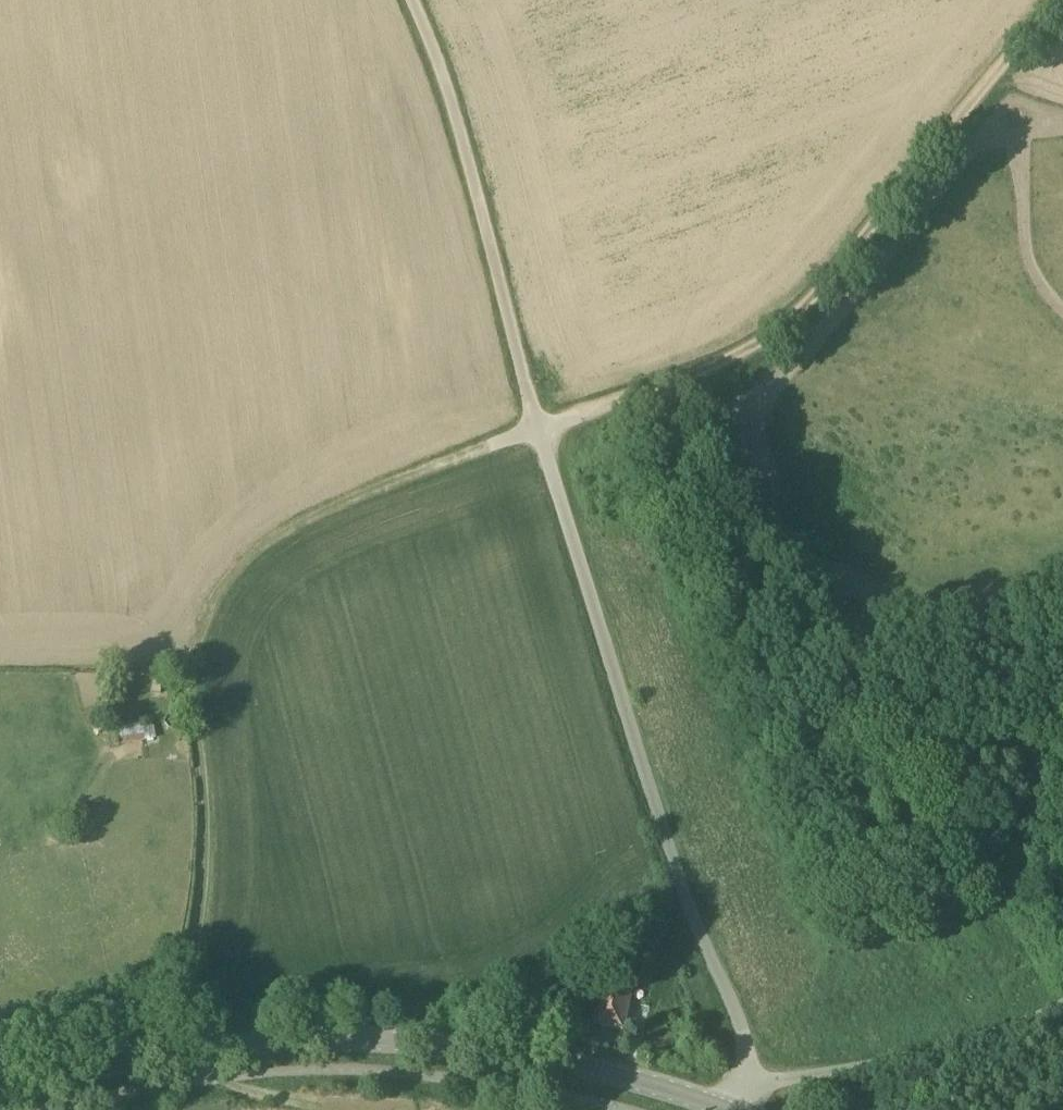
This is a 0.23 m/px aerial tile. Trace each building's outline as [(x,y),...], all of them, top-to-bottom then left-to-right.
[(632,987),(603,981),(594,1024),(622,1030),(632,987)]
